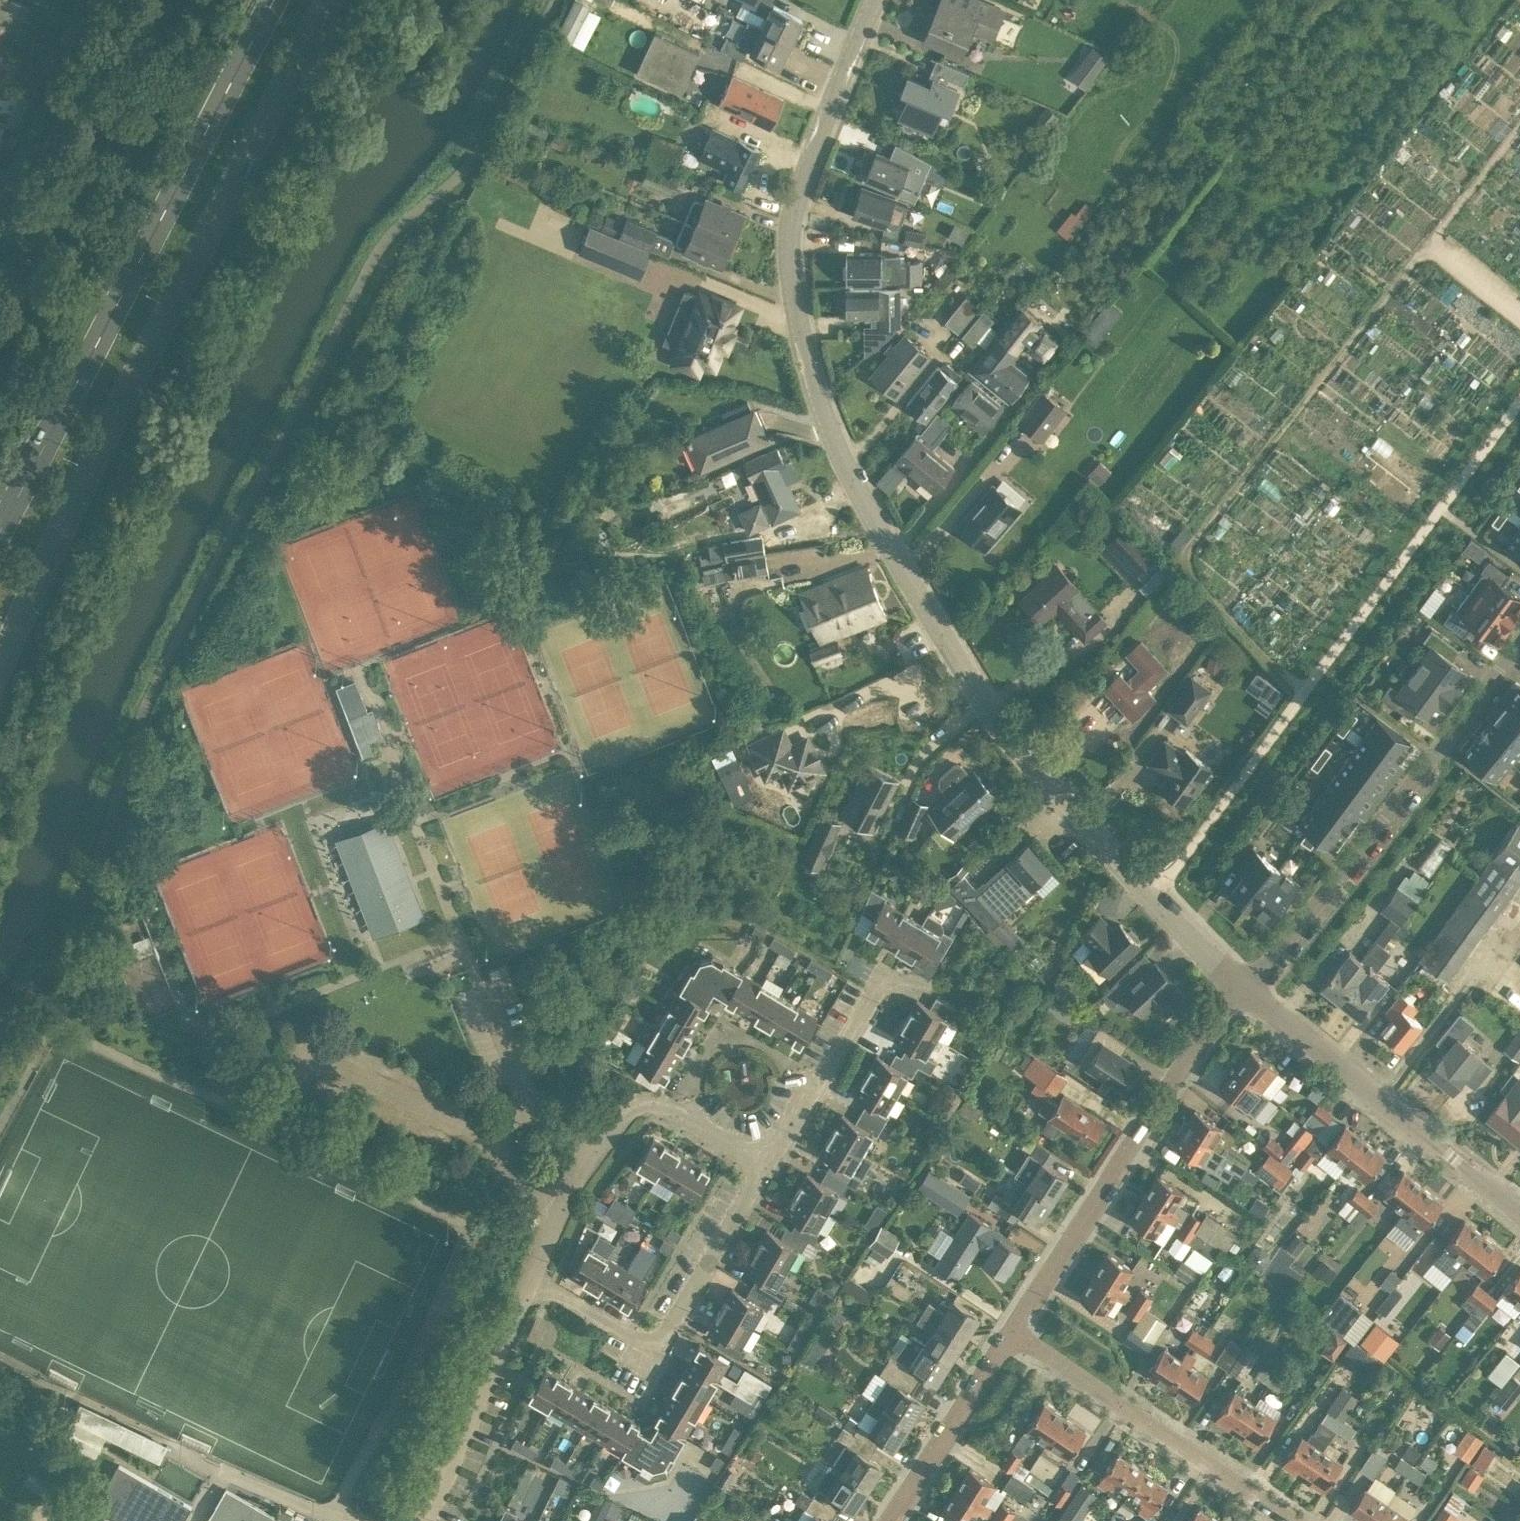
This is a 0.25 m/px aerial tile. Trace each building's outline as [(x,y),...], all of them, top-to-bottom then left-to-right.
[(705,8),(682,0),(676,16),(700,25),(705,8)] [(767,17),(762,28),(791,42),(802,18),(771,2),(772,0),(742,0),(740,4),(767,17)] [(925,38),(955,51),(961,38),(966,40),(970,29),(991,38),(1003,11),(978,0),(973,0),(969,10),(946,0),(941,0),(925,38)] [(21,4),(16,15),(24,18),(29,8),(21,4)] [(27,20),(24,18),(16,15),(11,25),(14,27),(22,30),(27,20)] [(4,48),(14,27),(11,25),(0,20),(0,46),(4,48)] [(791,42),(762,28),(751,50),(779,64),(791,42)] [(654,32),(636,72),(680,92),(699,52),(654,32)] [(741,59),(747,48),(725,37),(720,48),(741,59)] [(1084,85),(1107,55),(1095,46),(1072,76),(1084,85)] [(47,57),(42,67),(49,70),(51,71),(56,61),(54,60),(47,57)] [(935,58),(930,71),(963,85),(968,72),(935,58)] [(733,75),(719,105),(769,128),(783,98),(733,75)] [(947,112),(957,89),(934,79),(931,87),(907,77),(901,92),(908,95),(899,116),(904,119),(902,123),(904,128),(909,130),(914,128),(916,124),(931,130),(934,123),(929,121),(935,106),(947,112)] [(1044,104),(1031,121),(1045,133),(1059,116),(1044,104)] [(24,129),(29,120),(25,119),(13,113),(9,122),(21,127),(24,129)] [(712,129),(699,159),(726,172),(723,179),(742,188),(759,150),(712,129)] [(653,134),(643,160),(674,172),(683,145),(653,134)] [(895,195),(896,194),(908,165),(876,152),(864,181),(895,195)] [(940,187),(947,168),(929,161),(921,179),(940,187)] [(648,163),(640,182),(672,195),(679,176),(648,163)] [(851,216),(884,227),(885,224),(898,229),(906,207),(893,202),(894,198),(862,187),(851,216)] [(1069,238),(1094,207),(1081,197),(1056,227),(1069,238)] [(692,201),(683,222),(732,242),(743,215),(705,200),(704,202),(697,199),(692,201)] [(626,218),(624,222),(606,214),(600,228),(618,236),(649,249),(656,230),(626,218)] [(721,268),(732,242),(683,222),(676,239),(678,244),(685,247),(683,252),(721,268)] [(621,267),(631,244),(590,227),(580,250),(621,267)] [(923,230),(905,227),(904,240),(921,243),(923,230)] [(919,282),(920,261),(894,261),(894,257),(880,256),(880,253),(846,253),(846,284),(881,284),(881,280),(894,280),(898,282),(919,282)] [(934,282),(942,289),(956,271),(948,265),(934,282)] [(846,289),(846,317),(877,317),(877,327),(898,327),(899,326),(899,289),(846,289)] [(699,296),(684,290),(670,324),(684,330),(676,351),(678,352),(673,362),(698,372),(702,362),(714,367),(723,345),(726,347),(734,329),(731,327),(740,305),(713,294),(711,297),(700,293),(699,296)] [(944,321),(957,332),(978,306),(965,295),(944,321)] [(1122,310),(1108,299),(1080,335),(1094,346),(1122,310)] [(969,369),(1008,399),(1027,375),(1010,361),(1023,344),(1041,358),(1056,340),(1038,325),(1040,323),(1019,306),(969,369)] [(993,319),(982,309),(961,335),(972,345),(993,319)] [(903,334),(870,375),(895,396),(928,355),(903,334)] [(942,363),(939,367),(937,366),(905,404),(925,421),(957,382),(955,381),(961,375),(947,363),(942,363)] [(970,380),(950,405),(982,431),(1002,406),(970,380)] [(1040,390),(1017,421),(1041,439),(1064,409),(1040,390)] [(686,439),(699,469),(767,438),(753,409),(686,439)] [(936,412),(927,424),(942,436),(949,427),(948,426),(951,424),(936,412)] [(933,447),(942,436),(927,424),(919,434),(918,435),(933,447)] [(918,435),(919,434),(917,432),(891,464),(903,474),(905,472),(931,492),(951,467),(931,450),(933,447),(918,435)] [(797,508),(785,481),(795,476),(788,461),(783,463),(776,447),(743,462),(751,478),(753,477),(760,493),(748,499),(750,504),(739,509),(748,529),(771,519),(771,520),(797,508)] [(1087,473),(1099,484),(1111,470),(1099,459),(1087,473)] [(991,484),(956,524),(984,548),(1019,508),(991,484)] [(1498,512),(1504,517),(1512,507),(1505,502),(1498,512)] [(1497,526),(1504,517),(1498,512),(1491,522),(1497,526)] [(1136,574),(1153,557),(1124,526),(1106,543),(1136,574)] [(1518,527),(1504,545),(1519,556),(1519,529),(1518,527)] [(726,560),(731,559),(765,553),(761,534),(722,541),(726,560)] [(1470,554),(1478,543),(1470,537),(1463,548),(1470,554)] [(721,561),(722,568),(725,578),(734,577),(768,571),(765,553),(731,559),(726,560),(721,561)] [(1509,619),(1519,604),(1519,598),(1501,584),(1509,574),(1488,559),(1480,569),(1483,571),(1469,590),(1509,619)] [(830,637),(818,642),(819,644),(808,648),(814,664),(842,654),(834,635),(885,615),(866,565),(842,575),(847,588),(838,592),(844,607),(838,609),(838,607),(832,609),(833,622),(826,625),(830,637)] [(1057,565),(1018,600),(1039,623),(1055,608),(1084,640),(1105,621),(1094,609),(1095,608),(1057,565)] [(725,578),(722,568),(701,574),(704,584),(725,578)] [(799,591),(818,642),(830,637),(826,625),(833,622),(832,609),(838,607),(838,609),(844,607),(838,592),(847,588),(842,575),(799,591)] [(1495,638),(1509,619),(1469,590),(1455,608),(1453,606),(1442,620),(1463,635),(1473,622),(1495,638)] [(1430,613),(1437,604),(1428,597),(1421,606),(1430,613)] [(1414,668),(1452,696),(1460,686),(1458,685),(1467,672),(1446,655),(1454,645),(1431,628),(1422,640),(1430,646),(1414,668)] [(1118,674),(1103,687),(1131,717),(1153,697),(1145,689),(1166,670),(1140,641),(1126,654),(1140,669),(1125,682),(1118,674)] [(1219,658),(1208,656),(1206,668),(1217,671),(1219,658)] [(1452,696),(1414,668),(1398,690),(1390,684),(1381,695),(1404,712),(1412,701),(1433,718),(1443,705),(1445,706),(1452,696)] [(1248,686),(1263,697),(1257,705),(1267,712),(1272,705),(1282,691),(1257,673),(1248,686)] [(1191,674),(1166,709),(1177,717),(1187,724),(1201,705),(1211,689),(1212,689),(1191,674)] [(355,678),(335,686),(363,755),(373,751),(369,741),(383,735),(372,708),(368,709),(355,678)] [(1519,713),(1519,685),(1506,702),(1519,713)] [(1506,702),(1492,719),(1519,742),(1519,713),(1506,702)] [(1344,720),(1350,725),(1358,715),(1351,710),(1344,720)] [(767,722),(762,711),(748,717),(751,723),(754,728),(767,722)] [(1377,717),(1364,735),(1397,760),(1410,742),(1377,717)] [(1519,751),(1519,742),(1492,719),(1478,736),(1510,763),(1519,751)] [(1350,725),(1344,720),(1336,730),(1343,735),(1350,725)] [(816,759),(818,755),(819,752),(811,748),(806,737),(796,742),(787,739),(783,729),(750,743),(755,755),(752,757),(757,767),(760,765),(765,777),(777,772),(806,784),(810,775),(821,770),(816,759)] [(1364,735),(1350,752),(1384,778),(1397,760),(1364,735)] [(1510,763),(1478,736),(1464,753),(1496,780),(1510,763)] [(1166,774),(1166,776),(1159,786),(1171,794),(1171,798),(1177,802),(1181,802),(1184,804),(1210,767),(1185,749),(1182,753),(1164,740),(1147,763),(1160,772),(1161,770),(1166,774)] [(1325,745),(1318,755),(1324,759),(1332,750),(1325,745)] [(724,779),(741,771),(731,749),(713,757),(724,779)] [(1337,770),(1371,795),(1384,778),(1350,752),(1337,770)] [(1317,769),(1324,759),(1318,755),(1310,765),(1317,769)] [(940,823),(985,782),(972,769),(969,772),(960,763),(954,763),(939,776),(938,783),(947,792),(928,810),(940,823)] [(868,768),(844,817),(870,830),(895,781),(868,768)] [(1337,770),(1324,788),(1358,813),(1371,795),(1337,770)] [(1292,789),(1299,794),(1306,784),(1299,780),(1292,789)] [(953,837),(997,796),(985,782),(940,823),(931,832),(943,844),(952,836),(953,837)] [(1324,788),(1311,805),(1345,830),(1358,813),(1324,788)] [(1299,794),(1292,789),(1285,799),(1291,804),(1299,794)] [(927,804),(912,797),(897,829),(913,836),(927,804)] [(1345,830),(1311,805),(1298,823),(1332,848),(1345,830)] [(822,815),(811,841),(802,862),(820,870),(826,855),(828,856),(835,839),(833,838),(840,823),(822,815)] [(425,917),(387,818),(335,839),(372,937),(425,917)] [(1519,819),(1491,857),(1491,856),(1464,893),(1494,915),(1519,878),(1519,819)] [(1305,833),(1300,840),(1310,847),(1314,841),(1305,833)] [(1417,863),(1428,872),(1450,846),(1439,837),(1417,863)] [(954,881),(950,885),(991,926),(992,928),(1003,918),(1036,887),(1032,884),(1049,868),(1027,843),(1009,860),(1008,860),(1010,863),(986,885),(982,880),(974,887),(962,874),(954,881)] [(1249,904),(1278,868),(1249,845),(1234,864),(1244,872),(1230,890),(1250,905),(1250,904),(1249,904)] [(1249,904),(1250,904),(1268,919),(1297,882),(1278,868),(1249,904)] [(1405,873),(1397,884),(1417,899),(1431,880),(1414,868),(1408,875),(1405,873)] [(917,887),(928,893),(932,885),(922,879),(917,887)] [(1382,945),(1398,923),(1416,900),(1397,885),(1379,909),(1390,917),(1374,939),(1382,945)] [(884,940),(902,910),(885,900),(887,896),(871,887),(861,909),(872,916),(865,929),(884,940)] [(902,910),(884,940),(902,951),(920,921),(902,910)] [(929,950),(940,956),(952,935),(943,930),(943,929),(942,920),(927,912),(922,922),(920,921),(902,951),(922,963),(929,950)] [(1099,916),(1079,932),(1078,932),(1092,946),(1086,951),(1107,974),(1139,943),(1136,941),(1137,937),(1130,929),(1126,930),(1119,923),(1112,930),(1099,916)] [(1021,939),(1005,921),(996,929),(1013,947),(1021,939)] [(761,939),(765,932),(754,925),(750,933),(761,939)] [(149,933),(116,943),(122,960),(154,950),(149,933)] [(779,950),(784,943),(773,936),(769,944),(779,950)] [(1359,1017),(1387,981),(1374,972),(1381,963),(1385,966),(1393,955),(1375,941),(1367,951),(1373,957),(1357,979),(1339,1001),(1359,1017)] [(1417,957),(1418,958),(1440,974),(1447,979),(1457,964),(1428,942),(1417,957)] [(794,949),(784,943),(779,950),(790,956),(794,949)] [(1373,957),(1367,951),(1359,960),(1348,951),(1338,964),(1337,963),(1320,986),(1339,1001),(1357,979),(1373,957)] [(689,966),(677,987),(706,1005),(709,1000),(721,997),(725,999),(742,970),(721,957),(719,961),(710,955),(704,957),(698,958),(692,968),(689,966)] [(817,972),(821,964),(810,958),(806,966),(817,972)] [(1168,988),(1172,984),(1174,982),(1154,962),(1147,968),(1138,959),(1101,994),(1102,995),(1113,984),(1142,1014),(1148,1007),(1160,1020),(1180,1000),(1168,988)] [(491,978),(509,972),(505,961),(487,968),(491,978)] [(1416,972),(1416,973),(1437,987),(1428,1000),(1437,1007),(1450,989),(1440,983),(1444,977),(1422,963),(1416,972)] [(832,971),(821,964),(817,972),(827,978),(832,971)] [(742,970),(725,999),(743,1010),(761,981),(742,970)] [(634,972),(628,983),(635,987),(642,977),(634,972)] [(1060,980),(1051,991),(1063,1001),(1072,990),(1060,980)] [(761,981),(743,1010),(762,1021),(779,992),(761,981)] [(628,983),(621,994),(629,998),(635,987),(628,983)] [(677,987),(666,1006),(695,1023),(706,1005),(677,987)] [(779,992),(762,1021),(780,1032),(798,1003),(779,992)] [(1391,1017),(1379,1032),(1400,1049),(1420,1024),(1410,1016),(1417,1007),(1399,993),(1384,1012),(1391,1017)] [(949,1018),(955,1008),(955,1007),(935,995),(928,1005),(916,998),(904,1017),(934,1034),(945,1015),(949,1018)] [(1046,1006),(1061,1016),(1066,1008),(1052,998),(1046,1006)] [(798,1003),(780,1032),(798,1043),(815,1014),(798,1003)] [(666,1006),(655,1024),(684,1042),(695,1023),(666,1006)] [(617,1012),(610,1023),(618,1027),(624,1017),(617,1012)] [(1459,1012),(1446,1027),(1462,1040),(1474,1024),(1459,1012)] [(923,1053),(934,1034),(904,1017),(893,1036),(905,1043),(899,1054),(916,1064),(928,1071),(934,1060),(923,1053)] [(610,1023),(604,1033),(611,1038),(618,1027),(610,1023)] [(655,1024),(644,1043),(673,1060),(684,1042),(655,1024)] [(1099,1024),(1076,1059),(1123,1089),(1138,1065),(1115,1049),(1121,1039),(1099,1024)] [(1503,1048),(1518,1060),(1519,1058),(1519,1025),(1503,1048)] [(1441,1054),(1427,1071),(1451,1090),(1461,1078),(1475,1089),(1492,1066),(1480,1056),(1481,1055),(1462,1040),(1446,1027),(1435,1041),(1445,1049),(1441,1054)] [(644,1043),(633,1060),(663,1078),(673,1060),(644,1043)] [(1251,1050),(1235,1070),(1268,1096),(1270,1097),(1285,1078),(1283,1076),(1276,1070),(1251,1050)] [(875,1054),(864,1073),(895,1091),(906,1073),(909,1075),(916,1064),(899,1054),(894,1051),(889,1061),(875,1054)] [(1034,1055),(1021,1072),(1037,1082),(1049,1064),(1034,1055)] [(1235,1070),(1220,1090),(1252,1116),(1253,1114),(1263,1121),(1277,1103),(1270,1097),(1268,1096),(1235,1070)] [(1505,1094),(1485,1118),(1519,1145),(1519,1143),(1519,1076),(1513,1070),(1499,1089),(1505,1094)] [(884,1110),(895,1091),(864,1073),(853,1092),(866,1100),(859,1110),(881,1123),(887,1112),(884,1110)] [(1063,1094),(1057,1103),(1046,1097),(1038,1111),(1048,1117),(1047,1118),(1049,1118),(1042,1129),(1052,1135),(1059,1125),(1087,1142),(1102,1119),(1063,1094)] [(958,1107),(976,1119),(983,1108),(965,1096),(958,1107)] [(1318,1102),(1302,1122),(1316,1133),(1332,1113),(1318,1102)] [(1181,1123),(1246,1165),(1251,1158),(1230,1144),(1236,1135),(1197,1109),(1188,1121),(1184,1118),(1181,1123)] [(875,1134),(881,1123),(859,1110),(853,1121),(840,1114),(829,1132),(860,1150),(871,1131),(875,1134)] [(1181,1133),(1174,1143),(1228,1178),(1234,1170),(1241,1174),(1246,1165),(1181,1123),(1176,1130),(1181,1133)] [(1326,1149),(1344,1164),(1365,1139),(1346,1124),(1326,1149)] [(1034,1134),(1044,1141),(1047,1135),(1037,1129),(1034,1134)] [(849,1168),(860,1150),(829,1132),(818,1152),(831,1159),(825,1170),(846,1182),(852,1186),(859,1174),(849,1168)] [(1261,1145),(1269,1151),(1275,1156),(1276,1155),(1283,1147),(1269,1135),(1261,1145)] [(636,1165),(655,1176),(672,1147),(654,1136),(636,1165)] [(1314,1163),(1326,1149),(1328,1147),(1314,1136),(1305,1148),(1305,1147),(1294,1161),(1303,1169),(1311,1160),(1314,1163)] [(1383,1154),(1365,1139),(1344,1164),(1363,1179),(1383,1154)] [(1026,1152),(1012,1174),(1014,1175),(1051,1199),(1066,1176),(1047,1164),(1054,1153),(1036,1141),(1030,1150),(1028,1153),(1026,1152)] [(691,1158),(672,1147),(655,1176),(673,1187),(691,1158)] [(1292,1168),(1276,1155),(1275,1156),(1269,1151),(1255,1168),(1274,1184),(1272,1186),(1281,1192),(1295,1174),(1290,1171),(1292,1168)] [(710,1170),(691,1158),(673,1187),(692,1199),(710,1170)] [(927,1167),(916,1185),(956,1210),(968,1192),(927,1167)] [(839,1193),(846,1182),(825,1170),(818,1180),(805,1173),(794,1191),(825,1210),(836,1191),(839,1193)] [(1383,1194),(1403,1210),(1422,1187),(1402,1171),(1383,1194)] [(1037,1221),(1051,1199),(1014,1175),(999,1197),(993,1193),(986,1204),(1011,1220),(1018,1209),(1037,1221)] [(1144,1198),(1177,1219),(1181,1222),(1182,1221),(1189,1212),(1189,1211),(1176,1203),(1183,1192),(1158,1176),(1144,1198)] [(612,1187),(608,1186),(604,1189),(603,1193),(605,1197),(610,1198),(614,1196),(615,1191),(612,1187)] [(1338,1210),(1349,1219),(1358,1208),(1357,1207),(1367,1195),(1357,1187),(1347,1199),(1338,1210)] [(1422,1187),(1403,1210),(1394,1221),(1413,1237),(1422,1226),(1441,1202),(1422,1187)] [(814,1228),(825,1210),(794,1191),(783,1210),(796,1218),(790,1227),(807,1237),(811,1240),(817,1230),(814,1228)] [(1358,1208),(1349,1219),(1346,1222),(1356,1230),(1377,1204),(1367,1195),(1357,1207),(1358,1208)] [(1262,1216),(1270,1205),(1256,1196),(1249,1207),(1262,1216)] [(609,1204),(620,1210),(624,1203),(614,1197),(609,1204)] [(1174,1224),(1177,1219),(1144,1198),(1129,1220),(1154,1236),(1154,1238),(1163,1244),(1175,1224),(1174,1224)] [(631,1217),(632,1215),(635,1209),(624,1203),(620,1210),(631,1217)] [(877,1203),(870,1213),(882,1220),(888,1210),(877,1203)] [(620,1210),(609,1204),(605,1211),(616,1217),(620,1210)] [(620,1210),(616,1217),(627,1224),(631,1217),(620,1210)] [(1182,1221),(1181,1222),(1194,1231),(1195,1230),(1215,1243),(1224,1250),(1237,1231),(1227,1225),(1206,1211),(1201,1218),(1189,1211),(1189,1212),(1182,1221)] [(941,1226),(927,1248),(940,1256),(935,1265),(956,1278),(977,1245),(989,1225),(969,1212),(954,1235),(941,1226)] [(1464,1220),(1445,1243),(1432,1259),(1451,1275),(1464,1259),(1483,1236),(1464,1220)] [(1202,1273),(1212,1257),(1218,1248),(1194,1231),(1181,1222),(1175,1233),(1187,1241),(1187,1242),(1193,1246),(1183,1260),(1181,1259),(1174,1270),(1195,1284),(1203,1273),(1202,1273)] [(900,1235),(881,1223),(868,1243),(887,1256),(900,1235)] [(807,1237),(790,1227),(785,1225),(779,1235),(767,1227),(755,1247),(785,1264),(796,1246),(800,1248),(807,1237)] [(989,1225),(977,1245),(989,1252),(982,1263),(1002,1276),(1019,1250),(1005,1241),(1007,1237),(989,1225)] [(666,1234),(677,1241),(681,1233),(671,1227),(666,1234)] [(1503,1252),(1483,1236),(1464,1259),(1484,1275),(1503,1252)] [(1295,1253),(1301,1245),(1291,1238),(1285,1246),(1295,1253)] [(659,1247),(670,1253),(674,1245),(663,1239),(659,1247)] [(1234,1241),(1229,1248),(1235,1252),(1239,1245),(1234,1241)] [(640,1244),(626,1267),(608,1296),(627,1307),(645,1278),(640,1276),(654,1253),(640,1244)] [(590,1285),(608,1256),(589,1245),(571,1273),(590,1285)] [(880,1260),(884,1254),(872,1246),(868,1252),(880,1260)] [(774,1283),(785,1264),(755,1247),(744,1266),(757,1274),(751,1284),(772,1296),(778,1300),(785,1289),(774,1283)] [(1255,1265),(1262,1265),(1266,1260),(1266,1253),(1261,1249),(1254,1249),(1250,1254),(1250,1261),(1255,1265)] [(1108,1254),(1094,1276),(1127,1297),(1131,1292),(1122,1286),(1133,1270),(1108,1254)] [(590,1285),(608,1296),(626,1267),(608,1256),(590,1285)] [(1336,1269),(1324,1259),(1314,1271),(1327,1281),(1336,1269)] [(1225,1262),(1220,1269),(1230,1276),(1235,1269),(1225,1262)] [(1380,1280),(1389,1287),(1399,1275),(1390,1268),(1380,1280)] [(1519,1304),(1519,1269),(1503,1290),(1519,1304)] [(905,1300),(912,1290),(890,1275),(883,1285),(905,1300)] [(873,1292),(848,1276),(840,1288),(865,1304),(873,1292)] [(1124,1302),(1127,1297),(1094,1276),(1080,1297),(1104,1313),(1116,1296),(1124,1302)] [(839,1280),(834,1277),(828,1279),(824,1284),(834,1290),(839,1280)] [(1477,1304),(1476,1303),(1486,1291),(1476,1282),(1460,1303),(1471,1312),(1477,1304)] [(765,1307),(772,1296),(751,1284),(745,1294),(732,1287),(721,1306),(750,1323),(761,1305),(765,1307)] [(1132,1300),(1145,1308),(1152,1297),(1139,1289),(1132,1300)] [(1497,1299),(1486,1291),(1476,1303),(1477,1304),(1471,1312),(1461,1323),(1472,1332),(1497,1299)] [(1339,1292),(1319,1317),(1341,1335),(1361,1310),(1339,1292)] [(922,1310),(939,1320),(963,1336),(977,1314),(953,1298),(945,1311),(928,1300),(922,1310)] [(1384,1313),(1391,1304),(1385,1299),(1377,1308),(1384,1313)] [(1138,1319),(1145,1308),(1132,1300),(1125,1310),(1138,1319)] [(740,1341),(750,1323),(721,1306),(709,1325),(721,1333),(716,1343),(737,1355),(744,1344),(740,1341)] [(809,1314),(817,1320),(823,1311),(814,1306),(809,1314)] [(834,1326),(843,1313),(834,1306),(825,1319),(834,1326)] [(949,1358),(963,1336),(939,1320),(922,1310),(915,1321),(932,1331),(924,1342),(949,1358)] [(803,1316),(787,1344),(800,1352),(816,1323),(803,1316)] [(834,1333),(821,1324),(808,1344),(809,1345),(820,1352),(821,1353),(834,1333)] [(1397,1341),(1376,1324),(1362,1342),(1383,1358),(1397,1341)] [(1203,1335),(1213,1342),(1220,1332),(1210,1325),(1203,1335)] [(1194,1348),(1203,1335),(1192,1327),(1183,1341),(1194,1348)] [(1145,1355),(1152,1343),(1132,1330),(1124,1342),(1145,1355)] [(1332,1358),(1345,1339),(1333,1331),(1320,1349),(1332,1358)] [(1435,1331),(1428,1339),(1437,1347),(1444,1339),(1435,1331)] [(935,1380),(949,1358),(924,1342),(911,1333),(897,1354),(893,1351),(886,1362),(916,1382),(922,1372),(935,1380)] [(1213,1342),(1203,1335),(1194,1348),(1205,1355),(1213,1342)] [(1226,1368),(1241,1347),(1229,1338),(1214,1360),(1226,1368)] [(699,1342),(687,1362),(716,1378),(727,1359),(699,1342)] [(1247,1343),(1228,1370),(1241,1379),(1260,1352),(1247,1343)] [(820,1352),(809,1345),(805,1352),(816,1359),(820,1352)] [(1147,1372),(1168,1387),(1190,1354),(1186,1351),(1181,1359),(1163,1348),(1147,1372)] [(1367,1351),(1360,1359),(1370,1367),(1376,1359),(1367,1351)] [(1500,1385),(1519,1363),(1505,1351),(1487,1374),(1500,1385)] [(1195,1357),(1190,1354),(1168,1387),(1190,1402),(1207,1377),(1190,1365),(1195,1357)] [(705,1397),(716,1378),(687,1362),(676,1380),(705,1397)] [(909,1392),(916,1382),(886,1362),(878,1373),(886,1378),(873,1400),(907,1422),(922,1400),(909,1392)] [(1268,1383),(1275,1374),(1261,1364),(1254,1374),(1268,1383)] [(528,1396),(547,1407),(564,1377),(545,1366),(528,1396)] [(1387,1387),(1393,1380),(1384,1373),(1379,1380),(1387,1387)] [(1288,1383),(1275,1374),(1268,1383),(1281,1393),(1288,1383)] [(1519,1389),(1519,1381),(1511,1374),(1492,1397),(1505,1407),(1519,1389)] [(547,1407),(565,1418),(583,1388),(564,1377),(547,1407)] [(676,1380),(665,1399),(694,1416),(705,1397),(676,1380)] [(1301,1435),(1282,1463),(1295,1472),(1298,1468),(1305,1472),(1321,1449),(1334,1429),(1341,1419),(1343,1420),(1358,1397),(1343,1387),(1328,1409),(1320,1419),(1306,1439),(1301,1435)] [(565,1418),(584,1429),(601,1399),(583,1388),(565,1418)] [(758,1405),(764,1394),(757,1390),(751,1400),(758,1405)] [(1232,1422),(1239,1427),(1255,1404),(1234,1390),(1215,1418),(1229,1427),(1232,1422)] [(584,1429),(602,1440),(620,1410),(601,1399),(584,1429)] [(683,1434),(694,1416),(665,1399),(654,1418),(683,1434)] [(758,1405),(751,1400),(744,1411),(752,1416),(758,1405)] [(893,1444),(907,1422),(873,1400),(867,1409),(877,1416),(869,1428),(859,1421),(853,1432),(874,1446),(881,1436),(893,1444)] [(816,1407),(833,1418),(837,1412),(820,1401),(816,1407)] [(1026,1428),(1047,1442),(1064,1418),(1043,1404),(1026,1428)] [(1255,1404),(1239,1427),(1246,1432),(1243,1437),(1256,1446),(1275,1418),(1255,1404)] [(638,1421),(620,1410),(602,1440),(621,1451),(638,1421)] [(859,1421),(849,1415),(842,1425),(853,1432),(859,1421)] [(683,1434),(654,1418),(651,1422),(643,1424),(638,1421),(621,1451),(623,1452),(621,1456),(631,1462),(634,1458),(639,1462),(633,1472),(643,1479),(665,1473),(662,1463),(669,1452),(671,1453),(683,1434)] [(1085,1432),(1064,1418),(1047,1442),(1068,1457),(1085,1432)] [(96,1454),(106,1436),(72,1419),(63,1437),(96,1454)] [(1356,1428),(1343,1420),(1341,1419),(1334,1429),(1349,1438),(1356,1428)] [(832,1464),(842,1470),(867,1486),(880,1464),(868,1456),(874,1446),(853,1432),(842,1425),(835,1436),(845,1443),(832,1464)] [(734,1426),(727,1437),(735,1441),(741,1431),(734,1426)] [(1467,1460),(1482,1438),(1467,1428),(1452,1449),(1467,1460)] [(1001,1463),(1011,1470),(1031,1439),(1021,1432),(1001,1463)] [(522,1451),(526,1443),(516,1437),(511,1444),(522,1451)] [(735,1441),(727,1437),(721,1448),(728,1452),(735,1441)] [(1512,1454),(1519,1444),(1510,1438),(1503,1448),(1512,1454)] [(744,1452),(757,1460),(763,1450),(750,1442),(744,1452)] [(1409,1442),(1401,1454),(1411,1461),(1419,1450),(1409,1442)] [(522,1451),(532,1456),(532,1457),(537,1450),(526,1443),(522,1451)] [(1484,1445),(1473,1462),(1483,1468),(1494,1451),(1484,1445)] [(1371,1446),(1358,1465),(1373,1475),(1386,1456),(1371,1446)] [(1321,1449),(1305,1472),(1313,1477),(1309,1482),(1323,1491),(1342,1463),(1321,1449)] [(1430,1469),(1436,1460),(1425,1452),(1419,1461),(1430,1469)] [(1097,1483),(1122,1499),(1141,1470),(1117,1453),(1097,1483)] [(561,1469),(565,1461),(555,1455),(550,1462),(561,1469)] [(716,1470),(723,1459),(716,1455),(709,1465),(716,1470)] [(1406,1475),(1413,1464),(1400,1456),(1393,1466),(1406,1475)] [(561,1469),(571,1474),(571,1475),(576,1468),(565,1461),(561,1469)] [(94,1507),(118,1520),(182,1520),(191,1505),(119,1463),(94,1507)] [(1426,1473),(1413,1464),(1406,1475),(1419,1483),(1426,1473)] [(729,1465),(718,1481),(727,1487),(738,1470),(729,1465)] [(1470,1466),(1465,1473),(1478,1482),(1483,1475),(1470,1466)] [(969,1468),(955,1490),(988,1511),(991,1506),(983,1501),(994,1484),(969,1468)] [(852,1509),(867,1486),(842,1470),(828,1492),(818,1485),(811,1496),(833,1510),(839,1500),(852,1509)] [(1141,1470),(1122,1499),(1147,1516),(1167,1487),(1141,1470)] [(1478,1482),(1465,1473),(1460,1480),(1473,1489),(1478,1482)] [(594,1474),(589,1482),(600,1488),(604,1481),(594,1474)] [(564,1494),(570,1481),(559,1475),(553,1488),(564,1494)] [(1071,1489),(1060,1482),(1050,1497),(1061,1505),(1071,1489)] [(1058,1517),(1064,1520),(1077,1520),(1096,1492),(1081,1482),(1058,1517)] [(1367,1520),(1374,1520),(1387,1502),(1364,1486),(1349,1509),(1367,1520)] [(226,1488),(207,1520),(284,1520),(226,1488)] [(811,1496),(801,1490),(794,1501),(805,1508),(796,1520),(827,1520),(826,1520),(833,1510),(811,1496)] [(988,1511),(955,1490),(941,1512),(955,1520),(970,1520),(976,1511),(985,1516),(988,1511)] [(595,1502),(607,1508),(611,1498),(600,1492),(595,1502)] [(604,1514),(601,1520),(617,1520),(615,1520),(623,1504),(611,1499),(604,1514)] [(1374,1520),(1409,1520),(1411,1518),(1387,1502),(1374,1520)] [(993,1515),(1003,1520),(1008,1520),(1014,1511),(1001,1503),(993,1515)] [(1451,1520),(1452,1520),(1456,1515),(1443,1505),(1438,1512),(1451,1520)] [(504,1508),(498,1520),(522,1520),(514,1517),(516,1514),(504,1508)] [(1197,1508),(1188,1520),(1216,1520),(1197,1508)] [(1512,1520),(1519,1520),(1519,1509),(1512,1520)] [(1434,1520),(1451,1520),(1438,1512),(1433,1520),(1434,1520)]
